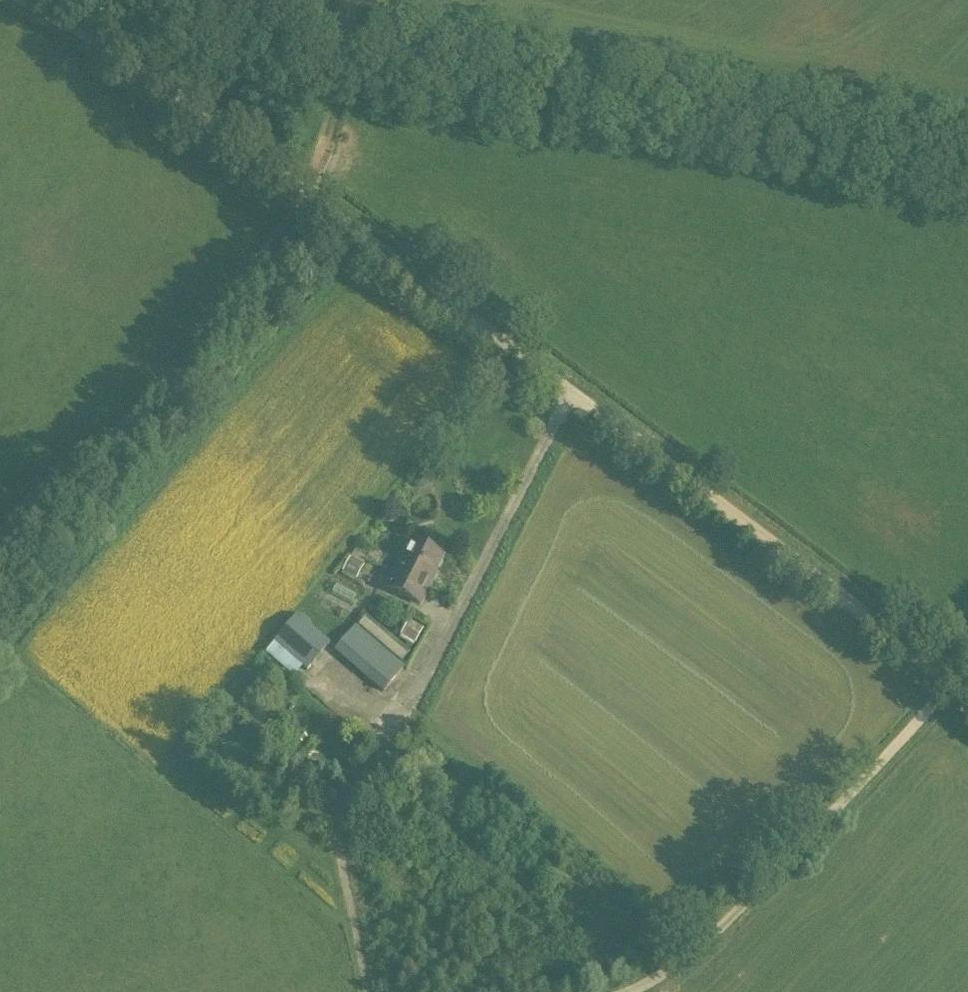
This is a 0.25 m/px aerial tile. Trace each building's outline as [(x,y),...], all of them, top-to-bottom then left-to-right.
[(418,471),(412,479),(413,484),(418,489),(424,487),(430,480),(429,474),(425,470),(418,471)] [(420,605),(434,578),(430,577),(441,555),(411,540),(387,588),(420,605)] [(350,557),(342,571),(356,579),(364,565),(350,557)] [(306,672),(330,644),(296,616),(272,644),(306,672)] [(408,620),(400,635),(414,643),(423,628),(408,620)] [(383,692),(404,668),(355,626),(334,650),(383,692)]
